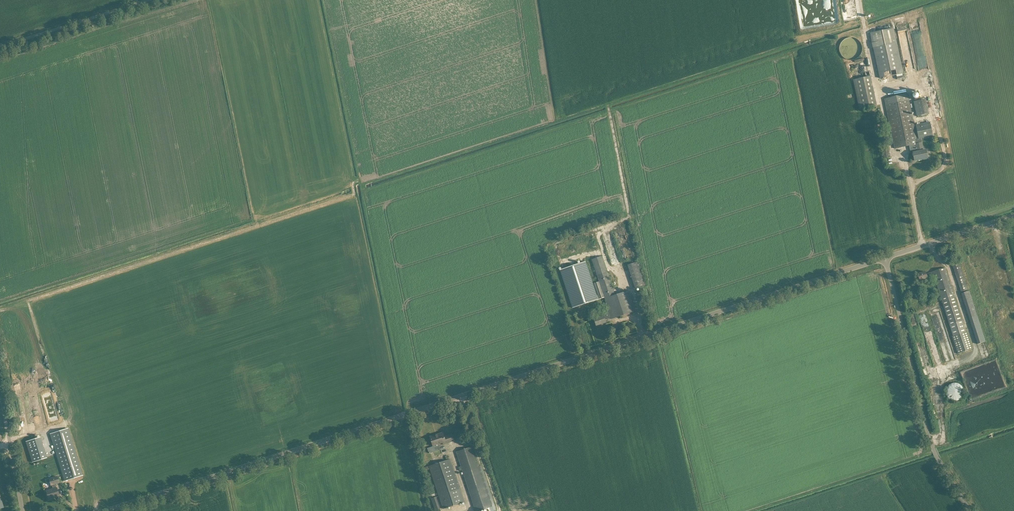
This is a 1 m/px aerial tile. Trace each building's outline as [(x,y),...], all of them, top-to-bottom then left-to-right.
[(870,33),(879,78),(903,73),(894,28),(870,33)] [(839,48),(839,49),(839,50),(839,51),(840,52),(840,53),(840,54),(841,54),(841,55),(842,56),(843,57),(844,58),(845,59),(846,59),(847,59),(848,60),(849,60),(850,60),(851,60),(852,60),(853,60),(854,60),(855,59),(856,59),(857,58),(858,58),(859,57),(859,56),(860,56),(860,55),(861,54),(861,53),(862,52),(862,51),(862,50),(862,49),(862,48),(862,47),(862,46),(862,45),(861,44),(861,43),(860,43),(860,42),(859,41),(858,40),(857,40),(857,39),(856,39),(855,38),(854,38),(853,38),(852,37),(851,37),(850,37),(849,37),(848,38),(847,38),(846,38),(845,39),(844,39),(843,40),(843,41),(842,41),(841,42),(841,43),(840,44),(840,45),(840,46),(839,47),(839,48)] [(877,105),(871,76),(853,80),(859,109),(877,105)] [(913,153),(913,156),(915,161),(928,158),(927,153),(926,149),(923,150),(921,139),(933,136),(930,122),(916,125),(914,126),(909,99),(908,93),(884,98),(886,104),(895,149),(912,145),(914,152),(913,153)] [(929,114),(926,99),(913,102),(917,116),(929,114)] [(882,146),(884,158),(891,157),(888,145),(882,146)] [(629,290),(615,295),(602,256),(592,259),(599,281),(594,283),(598,295),(597,295),(585,261),(560,270),(572,308),(605,297),(610,312),(603,314),(604,316),(594,319),(596,326),(606,323),(605,320),(611,318),(611,319),(636,311),(629,290)] [(628,265),(636,288),(646,285),(638,262),(628,265)] [(952,265),(954,270),(961,291),(967,289),(959,263),(952,265)] [(934,276),(953,336),(952,336),(958,354),(972,349),(967,332),(966,332),(946,272),(945,268),(932,272),(934,276)] [(925,272),(917,274),(919,280),(927,278),(934,276),(932,272),(931,269),(925,272)] [(946,391),(946,392),(946,393),(946,394),(946,395),(947,396),(947,397),(948,398),(949,398),(949,399),(950,399),(950,400),(951,400),(952,400),(953,400),(953,401),(954,401),(955,401),(956,401),(957,401),(957,400),(958,400),(959,400),(959,399),(960,399),(961,399),(961,398),(962,397),(963,396),(963,395),(964,394),(964,393),(964,392),(964,391),(964,390),(963,389),(963,388),(963,387),(962,386),(961,385),(960,384),(959,384),(958,383),(957,383),(956,383),(955,383),(954,383),(953,383),(952,383),(951,384),(950,384),(949,385),(948,385),(948,386),(947,387),(947,388),(946,389),(946,390),(946,391)] [(68,428),(55,432),(50,434),(65,481),(82,475),(81,471),(68,428)] [(433,447),(428,449),(430,453),(436,451),(441,450),(439,444),(446,442),(446,444),(454,441),(454,439),(452,434),(444,437),(443,432),(430,437),(432,442),(433,446),(433,447)] [(47,458),(40,437),(26,441),(32,462),(47,458)] [(486,509),(487,510),(494,510),(496,510),(482,465),(480,466),(473,446),(456,452),(461,466),(459,467),(460,471),(462,470),(475,510),(479,510),(486,509)] [(465,502),(450,459),(429,466),(443,509),(465,502)] [(46,491),(48,499),(59,496),(55,484),(59,483),(57,476),(49,479),(51,485),(52,485),(53,489),(46,491)] [(437,497),(431,499),(435,510),(441,510),(437,497)]
